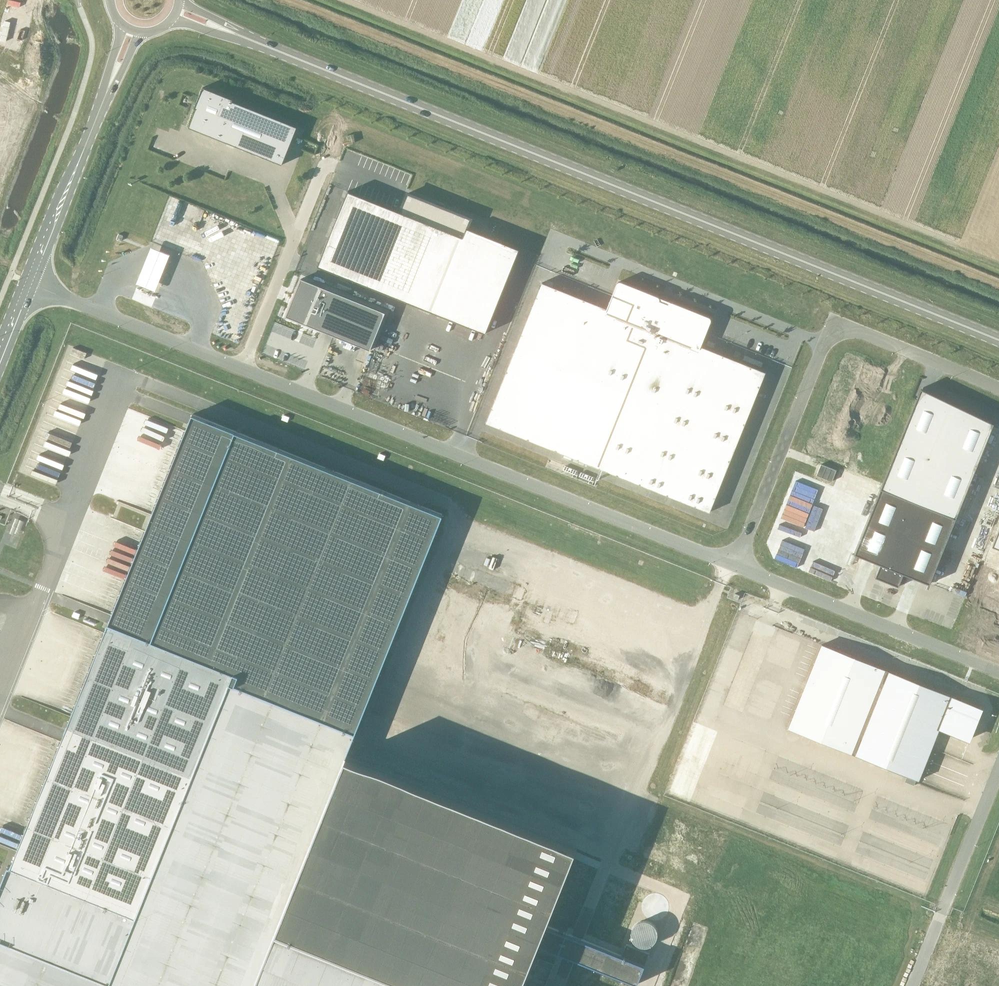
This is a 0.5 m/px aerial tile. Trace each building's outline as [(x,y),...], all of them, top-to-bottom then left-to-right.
[(297,127),(232,101),(233,99),(203,87),(196,102),(194,107),(194,108),(196,109),(189,127),(282,164),(297,127)] [(467,228),(471,218),(407,193),(400,212),(348,191),(318,266),(486,333),(519,249),(467,228)] [(172,252),(153,245),(139,281),(158,289),(172,252)] [(385,312),(301,278),(286,316),(370,350),(385,312)] [(542,282),(486,422),(709,512),(765,372),(701,346),(710,321),(709,316),(673,302),(668,304),(659,301),(657,296),(622,282),(616,284),(607,308),(542,282)] [(35,437),(35,439),(41,441),(43,435),(39,433),(42,426),(47,428),(74,426),(86,387),(91,387),(91,380),(93,373),(86,371),(85,364),(88,363),(86,363),(87,358),(79,358),(77,366),(76,355),(65,352),(42,424),(47,426),(38,426),(35,437)] [(918,395),(854,554),(880,564),(875,577),(898,586),(903,573),(929,584),(993,425),(918,395)] [(277,928),(346,756),(443,514),(192,414),(10,867),(8,866),(0,887),(0,985),(254,985),(277,928)] [(836,470),(821,464),(816,475),(832,481),(836,470)] [(966,611),(998,624),(998,528),(966,611)] [(952,697),(952,696),(886,670),(822,644),(788,728),(853,754),(918,780),(939,729),(967,740),(980,708),(952,697)] [(346,756),(277,928),(421,985),(521,985),(535,953),(538,944),(637,983),(644,966),(649,954),(626,944),(622,955),(546,924),(577,848),(346,756)] [(894,774),(893,779),(903,782),(905,777),(894,774)] [(254,985),(421,985),(277,928),(254,985)]
